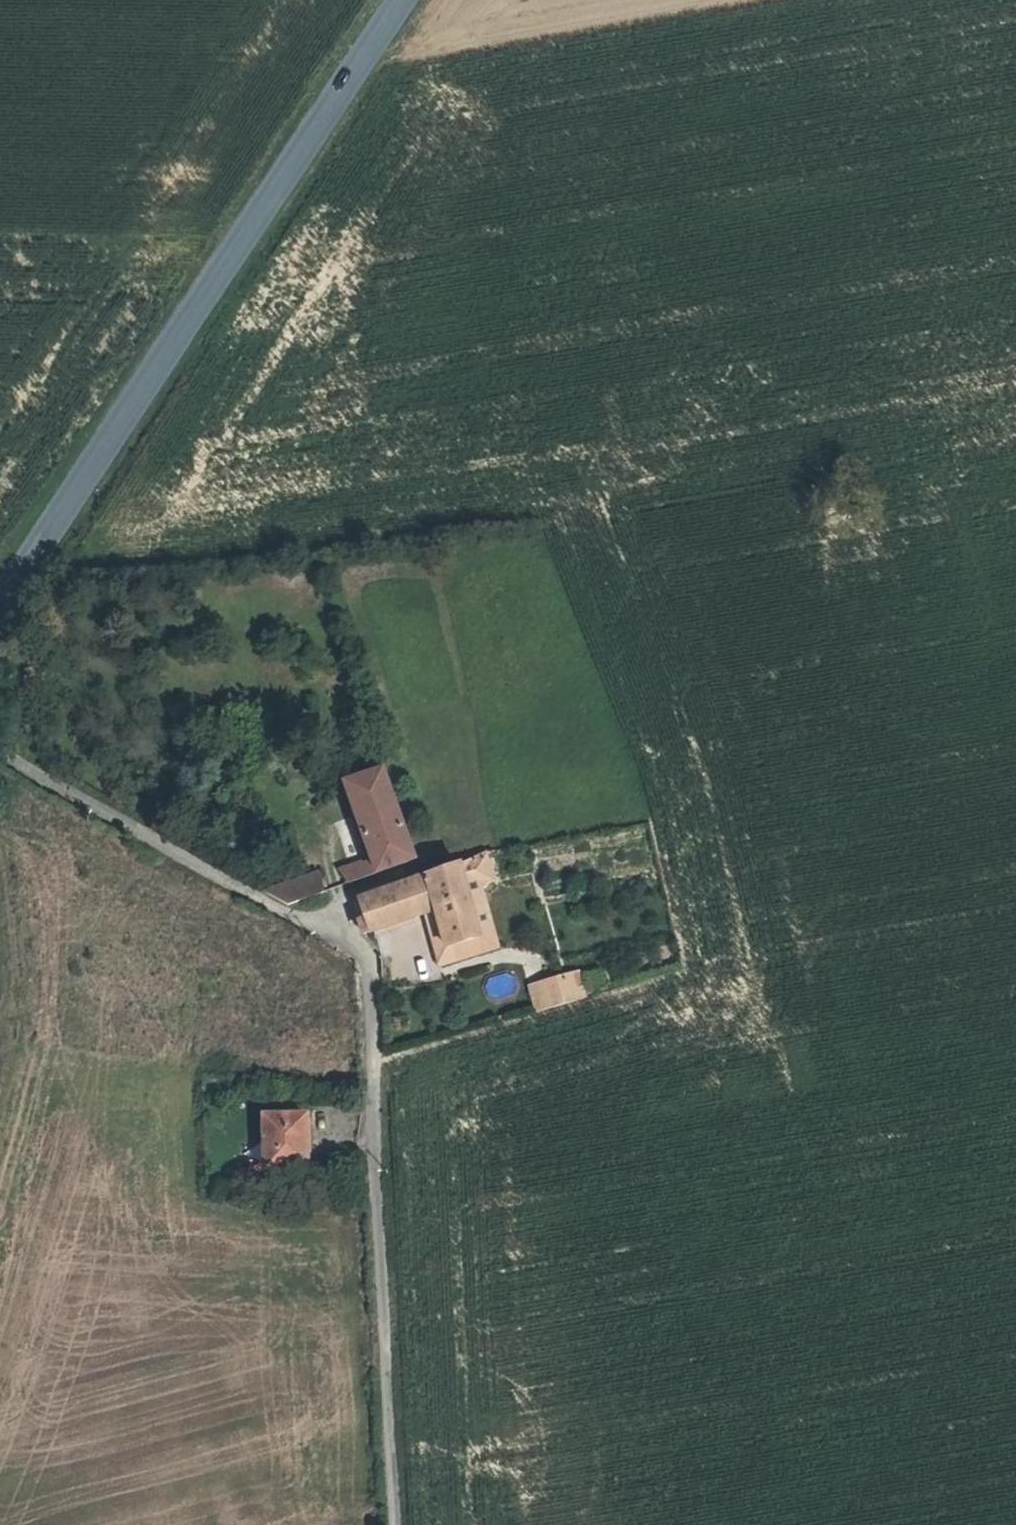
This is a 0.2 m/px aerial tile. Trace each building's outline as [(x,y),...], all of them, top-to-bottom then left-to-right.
[(347,780),(370,860),(344,870),(348,883),(414,860),(386,765),(347,780)] [(480,938),(460,866),(362,898),(372,930),(436,910),(445,947),(480,938)] [(282,905),(325,891),(320,875),(262,893),(282,905)] [(566,978),(547,984),(554,1008),(573,1002),(566,978)] [(305,1167),(302,1109),(259,1112),(261,1169),(305,1167)]
